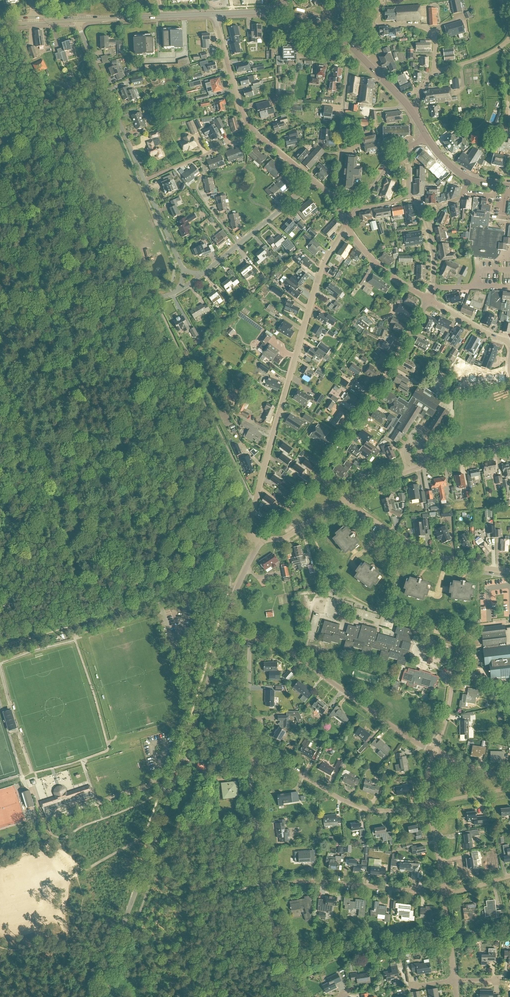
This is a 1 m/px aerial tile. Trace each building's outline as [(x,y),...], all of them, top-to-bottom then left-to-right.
[(462,12),(460,0),(458,0),(451,1),(453,14),(462,12)] [(396,22),(421,21),(420,5),(395,7),(395,8),(385,9),(386,21),(396,21),(396,22)] [(436,8),(429,9),(430,26),(437,25),(436,14),(436,8)] [(465,33),(462,21),(444,26),(448,38),(465,33)] [(262,38),(261,25),(252,25),(253,33),(248,33),(249,43),(256,42),(255,38),(262,38)] [(237,26),(229,28),(231,38),(232,41),(239,40),(238,36),(240,36),(237,26)] [(388,27),(379,28),(380,37),(381,37),(384,37),(384,36),(388,36),(388,37),(396,36),(396,34),(395,30),(394,30),(394,29),(388,30),(388,27)] [(178,32),(178,30),(166,30),(166,32),(164,33),(164,49),(181,48),(181,32),(178,32)] [(37,47),(44,46),(42,31),(35,32),(36,36),(35,36),(37,47)] [(150,38),(150,36),(138,37),(138,39),(136,39),(136,55),(154,55),(153,38),(150,38)] [(115,41),(110,41),(108,41),(108,40),(108,37),(101,38),(101,41),(101,46),(100,47),(101,49),(101,50),(109,50),(109,46),(115,46),(115,45),(115,42),(115,41)] [(239,40),(232,41),(233,45),(230,45),(232,55),(241,53),(239,43),(240,43),(239,40)] [(74,41),(73,41),(70,42),(69,42),(69,41),(68,41),(67,41),(66,42),(66,43),(62,44),(63,48),(62,48),(63,49),(58,51),(60,60),(63,59),(63,61),(67,60),(65,52),(72,50),(71,46),(74,45),(74,44),(75,44),(74,41)] [(431,52),(431,41),(422,41),(422,42),(420,42),(420,43),(415,44),(416,52),(431,52)] [(34,46),(29,48),(32,60),(38,58),(34,46)] [(391,53),(388,47),(383,50),(385,55),(379,58),(382,64),(380,64),(382,68),(383,68),(388,66),(391,72),(397,69),(394,63),(389,53),(391,53)] [(454,59),(453,51),(457,51),(457,48),(454,48),(454,47),(443,48),(444,60),(454,59)] [(297,53),(282,53),(282,57),(277,57),(277,65),(284,64),(284,61),(297,61),(296,55),(297,55),(297,53)] [(428,57),(420,57),(420,66),(428,67),(428,57)] [(37,73),(46,68),(43,61),(34,65),(37,73)] [(207,61),(200,63),(201,67),(203,67),(205,73),(209,72),(209,71),(217,69),(215,63),(208,64),(207,61)] [(253,65),(249,66),(249,63),(236,65),(238,73),(250,70),(253,69),(254,72),(264,70),(263,64),(253,66),(253,65)] [(115,67),(109,69),(112,76),(116,75),(117,77),(118,80),(124,78),(123,75),(122,72),(121,73),(119,68),(118,65),(115,67)] [(311,75),(309,86),(314,86),(314,82),(316,82),(316,80),(320,81),(320,78),(325,78),(326,67),(316,66),(315,76),(311,75)] [(342,69),(335,68),(333,78),(330,78),(329,90),(336,91),(337,83),(340,83),(340,80),(341,80),(342,75),(341,75),(342,69)] [(409,72),(408,71),(403,73),(404,74),(396,78),(399,85),(398,85),(401,92),(412,87),(409,81),(412,79),(411,77),(408,72),(409,72)] [(421,73),(414,73),(413,80),(414,82),(421,82),(421,73)] [(255,82),(253,76),(248,78),(247,78),(240,79),(242,86),(249,84),(249,83),(255,82)] [(361,78),(350,76),(350,82),(351,83),(350,87),(348,87),(348,95),(358,96),(361,78)] [(142,77),(131,79),(132,84),(134,83),(134,85),(140,84),(140,82),(143,82),(142,77)] [(374,80),(361,78),(358,103),(372,105),(374,90),(373,89),(373,88),(374,87),(375,84),(374,84),(374,80)] [(207,89),(221,85),(219,79),(211,81),(211,80),(205,81),(207,89)] [(260,84),(254,86),(252,87),(253,89),(244,91),(246,98),(258,94),(257,91),(259,91),(259,89),(262,88),(260,84)] [(221,85),(207,89),(209,97),(215,95),(214,94),(223,91),(221,85)] [(129,91),(127,87),(120,90),(121,94),(122,94),(124,100),(128,99),(129,102),(137,99),(133,90),(129,91)] [(428,91),(423,92),(424,104),(425,104),(428,104),(428,103),(435,102),(435,103),(452,101),(452,100),(456,100),(456,97),(451,98),(449,87),(440,88),(440,89),(428,90),(428,91)] [(268,115),(271,115),(275,113),(273,107),(271,108),(270,104),(278,102),(276,96),(269,98),(270,102),(269,102),(269,101),(256,104),(258,112),(259,113),(260,113),(261,119),(269,117),(268,115)] [(226,104),(225,100),(216,102),(216,105),(214,106),(215,109),(217,109),(218,112),(224,110),(223,105),(226,104)] [(439,111),(438,106),(431,107),(432,118),(438,118),(437,111),(439,111)] [(320,117),(323,117),(324,118),(324,121),(335,122),(335,116),(332,116),(333,108),(325,107),(324,113),(321,113),(320,117)] [(141,112),(132,116),(135,123),(142,120),(140,116),(142,115),(141,112)] [(398,113),(398,112),(385,114),(386,118),(387,124),(395,122),(395,121),(403,120),(402,112),(398,113)] [(288,122),(286,117),(280,119),(280,122),(273,124),(275,131),(285,129),(284,123),(288,122)] [(220,118),(214,121),(217,126),(223,123),(220,118)] [(142,120),(135,123),(137,130),(146,126),(145,124),(146,123),(144,119),(142,120)] [(237,125),(235,119),(229,120),(233,132),(240,130),(239,125),(237,125)] [(193,121),(187,123),(193,135),(198,133),(193,121)] [(203,131),(206,136),(209,134),(213,141),(219,137),(213,126),(203,131)] [(409,127),(383,127),(383,143),(399,142),(407,137),(409,137),(409,127)] [(296,130),(288,133),(289,137),(285,138),(287,147),(298,144),(296,138),(298,137),(296,130)] [(320,145),(324,145),(324,146),(335,146),(335,140),(330,140),(331,131),(322,130),(321,141),(319,140),(318,143),(320,145)] [(151,157),(156,155),(158,159),(163,157),(161,150),(157,151),(156,147),(159,146),(160,145),(160,144),(160,143),(159,139),(158,140),(157,137),(159,137),(158,133),(150,135),(151,139),(152,139),(153,141),(147,142),(149,148),(148,149),(149,153),(149,154),(148,155),(149,156),(150,156),(151,156),(151,157)] [(184,141),(180,143),(184,152),(188,150),(189,152),(194,149),(193,148),(197,146),(193,137),(191,138),(190,135),(183,139),(184,141)] [(460,140),(456,135),(454,137),(453,135),(452,137),(451,136),(443,143),(452,154),(460,148),(463,151),(469,147),(466,143),(467,142),(464,140),(462,138),(460,140)] [(375,136),(363,139),(366,153),(379,150),(377,145),(378,143),(377,141),(375,136)] [(491,165),(503,168),(506,158),(506,157),(505,157),(505,156),(509,157),(509,145),(507,145),(508,144),(502,143),(502,140),(497,139),(496,142),(495,142),(492,155),(493,155),(493,156),(491,165)] [(234,150),(233,151),(236,160),(244,157),(240,146),(236,148),(237,150),(234,150)] [(318,146),(313,153),(320,159),(325,153),(318,146)] [(249,155),(254,160),(261,153),(258,151),(259,150),(256,147),(249,155)] [(310,153),(303,147),(301,150),(301,151),(295,157),(301,163),(305,159),(310,153)] [(485,156),(474,148),(468,157),(462,153),(460,156),(458,155),(456,158),(458,159),(456,162),(461,165),(462,164),(465,167),(465,168),(471,172),(475,166),(476,166),(475,165),(477,162),(481,165),(485,156)] [(233,151),(232,149),(225,152),(229,162),(236,160),(233,151)] [(414,153),(414,155),(414,158),(416,160),(416,159),(426,168),(427,169),(434,161),(431,157),(432,156),(425,150),(424,149),(422,149),(421,149),(419,149),(418,149),(417,150),(415,152),(414,153)] [(320,159),(313,153),(312,152),(309,155),(310,155),(303,164),(310,170),(320,159)] [(261,153),(254,160),(260,166),(268,157),(265,155),(264,156),(261,153)] [(218,158),(214,159),(218,168),(225,165),(221,155),(217,156),(218,158)] [(360,157),(346,156),(345,167),(342,167),(341,178),(344,179),(343,190),(357,191),(358,187),(355,187),(355,183),(358,184),(358,180),(361,180),(362,168),(359,168),(360,165),(357,164),(357,161),(360,161),(360,157)] [(218,168),(214,159),(211,161),(210,159),(207,160),(211,171),(218,168)] [(265,168),(270,173),(278,165),(272,160),(265,168)] [(434,161),(427,169),(441,182),(444,178),(445,179),(449,174),(445,170),(441,166),(441,165),(437,161),(436,162),(434,161)] [(331,173),(320,163),(317,167),(320,170),(316,176),(323,182),(331,173)] [(192,169),(188,171),(194,179),(200,174),(193,165),(190,167),(192,169)] [(278,165),(270,173),(276,178),(283,170),(278,165)] [(414,185),(414,196),(425,196),(425,200),(426,200),(426,203),(427,204),(435,204),(435,201),(435,194),(438,194),(437,187),(428,188),(425,188),(425,167),(417,167),(417,177),(417,180),(415,180),(415,185),(414,185)] [(188,183),(194,179),(188,171),(187,170),(185,172),(182,175),(184,178),(182,180),(186,184),(188,183)] [(172,192),(174,191),(170,182),(173,180),(171,175),(162,179),(164,182),(162,183),(165,191),(164,191),(166,195),(166,194),(167,195),(172,192)] [(277,186),(283,193),(288,188),(282,181),(283,179),(281,177),(276,181),(278,183),(276,185),(277,186)] [(205,182),(206,187),(213,186),(214,185),(213,185),(213,182),(213,178),(204,180),(204,182),(205,182)] [(395,183),(387,180),(384,186),(379,197),(390,200),(393,192),(392,191),(395,183)] [(213,186),(206,187),(205,187),(205,189),(206,189),(207,194),(214,193),(214,196),(217,195),(216,193),(215,193),(214,189),(215,189),(214,185),(213,186)] [(283,193),(277,186),(274,189),(273,187),(270,190),(277,198),(283,193)] [(447,193),(444,194),(446,201),(451,200),(458,197),(460,189),(451,186),(449,193),(447,193)] [(218,200),(219,205),(226,203),(225,200),(226,200),(226,196),(224,196),(223,194),(220,195),(220,197),(217,198),(217,200),(218,200)] [(446,201),(444,194),(442,195),(442,197),(438,197),(438,201),(438,204),(446,201)] [(180,198),(176,200),(171,202),(174,207),(170,209),(174,217),(180,215),(176,206),(178,205),(177,202),(181,201),(180,198)] [(460,217),(460,220),(463,220),(464,218),(464,212),(464,209),(470,210),(471,210),(471,203),(471,199),(467,198),(467,201),(462,200),(460,217)] [(503,234),(486,232),(488,216),(485,216),(486,213),(485,213),(489,213),(490,206),(486,206),(487,200),(474,198),(469,240),(471,256),(474,255),(474,257),(494,260),(495,259),(496,259),(497,258),(498,257),(499,256),(499,255),(498,255),(498,251),(500,251),(504,251),(506,251),(507,245),(509,246),(509,230),(509,239),(506,238),(502,238),(503,234)] [(317,208),(310,200),(299,209),(301,211),(298,213),(305,221),(310,217),(308,215),(317,208)] [(226,203),(219,205),(218,205),(218,207),(219,207),(220,212),(227,211),(227,207),(228,207),(227,203),(226,203)] [(413,213),(412,205),(404,207),(407,218),(407,220),(406,220),(407,225),(412,224),(412,219),(411,218),(414,217),(414,213),(413,213)] [(458,205),(451,207),(452,211),(451,212),(452,218),(460,216),(458,205)] [(398,216),(404,215),(402,207),(392,209),(394,220),(398,219),(398,216)] [(384,210),(383,208),(380,209),(377,210),(377,209),(374,210),(376,219),(387,217),(387,216),(391,216),(389,208),(384,210)] [(373,217),(371,210),(367,211),(367,212),(359,214),(360,219),(359,219),(360,223),(367,222),(367,220),(373,219),(372,218),(373,217)] [(190,225),(189,223),(197,218),(193,213),(186,218),(180,221),(183,226),(179,228),(180,231),(183,237),(187,236),(188,236),(189,236),(189,235),(188,233),(187,231),(189,229),(188,227),(190,225)] [(449,216),(443,213),(439,220),(438,219),(437,223),(445,226),(449,216)] [(231,218),(231,223),(238,221),(239,221),(238,218),(239,218),(238,214),(229,216),(230,218),(231,218)] [(290,220),(282,229),(287,234),(289,236),(295,229),(297,227),(302,231),(303,230),(305,232),(308,229),(306,228),(305,227),(300,222),(297,226),(290,220)] [(335,233),(334,232),(340,226),(334,220),(323,232),(330,239),(335,233)] [(238,221),(231,223),(231,225),(232,225),(233,230),(240,229),(239,225),(240,225),(240,221),(239,221),(238,221)] [(370,223),(372,231),(378,230),(376,221),(370,223)] [(441,227),(435,229),(436,235),(437,239),(438,242),(442,242),(444,241),(444,240),(447,239),(446,235),(445,230),(442,230),(441,227)] [(307,232),(314,239),(318,235),(310,228),(307,232)] [(212,239),(219,247),(226,242),(224,239),(228,236),(223,230),(212,239)] [(421,231),(404,234),(406,247),(416,246),(416,245),(423,244),(421,231)] [(272,238),(268,241),(273,248),(276,245),(278,248),(282,244),(285,248),(288,252),(295,247),(294,246),(288,239),(285,241),(280,235),(274,240),(272,238)] [(320,246),(318,244),(313,239),(313,240),(308,235),(305,238),(311,242),(309,244),(311,247),(309,250),(315,256),(320,251),(319,251),(321,250),(318,248),(320,246)] [(195,256),(198,255),(199,256),(202,254),(203,257),(212,253),(210,248),(204,251),(203,248),(206,247),(203,242),(201,243),(202,246),(193,250),(195,256)] [(353,248),(346,243),(342,250),(341,249),(337,255),(345,260),(353,248)] [(450,254),(448,243),(438,245),(439,251),(438,251),(439,256),(440,256),(441,260),(456,258),(456,253),(450,254)] [(356,249),(354,248),(349,256),(353,258),(352,259),(357,262),(360,259),(359,258),(362,254),(356,250),(356,249)] [(266,253),(263,249),(256,255),(258,258),(255,261),(259,265),(269,256),(269,257),(272,255),(268,251),(266,253)] [(395,261),(385,252),(379,259),(383,263),(383,262),(389,267),(395,261)] [(291,259),(296,263),(296,262),(301,266),(303,264),(309,269),(313,264),(308,260),(309,259),(306,257),(303,261),(296,255),(291,259)] [(296,263),(291,259),(292,259),(286,265),(289,269),(296,263)] [(439,275),(447,279),(450,272),(456,275),(460,265),(450,260),(449,261),(446,260),(439,275)] [(240,271),(243,276),(246,279),(250,277),(252,274),(254,276),(259,272),(253,265),(251,267),(247,263),(244,266),(245,267),(240,271)] [(425,266),(417,266),(416,280),(426,281),(426,274),(425,274),(425,266)] [(299,269),(300,269),(296,274),(299,276),(299,277),(305,282),(309,277),(306,275),(308,272),(301,267),(299,269)] [(334,277),(338,270),(335,268),(333,271),(330,270),(328,273),(334,277)] [(358,284),(355,288),(359,290),(362,286),(368,275),(366,274),(365,273),(358,284)] [(381,280),(373,275),(368,283),(379,290),(379,289),(386,294),(390,287),(381,281),(381,280)] [(287,279),(292,283),(298,288),(300,286),(301,287),(305,282),(299,277),(297,279),(294,276),(290,281),(287,279)] [(239,283),(235,278),(231,281),(229,279),(222,285),(228,292),(232,290),(229,287),(233,284),(235,287),(239,283)] [(292,283),(287,279),(283,283),(290,289),(288,292),(297,299),(301,294),(297,290),(298,288),(292,283)] [(335,287),(330,284),(325,290),(332,295),(332,296),(337,300),(343,293),(335,287)] [(274,286),(271,290),(281,298),(284,294),(274,286)] [(363,291),(369,295),(372,291),(365,287),(363,291)] [(217,293),(215,291),(208,296),(214,303),(221,298),(223,301),(226,299),(220,291),(217,293)] [(461,301),(459,292),(445,296),(447,303),(451,302),(452,304),(461,301)] [(491,307),(500,310),(502,293),(493,292),(491,307)] [(500,310),(500,311),(507,311),(508,316),(501,315),(500,321),(504,322),(503,328),(504,328),(503,332),(509,333),(509,293),(503,293),(502,293),(500,310)] [(413,296),(409,294),(404,304),(414,309),(418,300),(413,297),(413,296)] [(466,294),(462,303),(465,304),(466,304),(470,305),(470,306),(479,310),(482,304),(471,300),(471,302),(467,301),(469,295),(466,294)] [(252,301),(264,310),(268,304),(256,295),(252,301)] [(294,302),(287,299),(284,305),(286,305),(284,310),(290,313),(290,312),(297,315),(300,309),(293,306),(294,302)] [(333,305),(335,306),(332,309),(335,312),(340,306),(336,302),(333,305)] [(413,311),(399,304),(395,312),(402,316),(402,315),(409,318),(413,311)] [(204,307),(202,305),(190,312),(194,319),(206,312),(207,312),(210,310),(207,305),(204,307)] [(468,307),(463,305),(460,312),(471,316),(474,309),(468,307)] [(484,320),(482,324),(489,327),(491,323),(495,325),(497,321),(495,320),(497,317),(494,316),(487,312),(483,320),(484,320)] [(333,326),(337,320),(329,315),(327,317),(321,313),(316,319),(325,325),(327,322),(333,326)] [(393,318),(398,321),(397,321),(399,322),(401,323),(403,320),(392,315),(383,318),(382,320),(385,321),(385,320),(393,318)] [(190,329),(183,316),(180,318),(180,317),(179,317),(176,318),(176,319),(176,320),(174,321),(179,331),(183,329),(185,332),(190,329)] [(434,323),(435,323),(437,320),(434,318),(434,319),(427,316),(424,322),(433,326),(434,323)] [(437,319),(437,320),(435,323),(437,325),(435,329),(441,331),(446,320),(440,317),(439,320),(437,319)] [(398,324),(399,322),(397,321),(398,321),(393,318),(390,323),(395,326),(393,330),(401,334),(405,328),(398,324)] [(452,323),(446,320),(441,331),(440,333),(443,334),(445,330),(446,330),(448,330),(449,330),(452,323)] [(292,326),(284,321),(278,331),(285,336),(286,335),(290,339),(295,332),(290,330),(292,326)] [(364,329),(364,328),(366,329),(368,327),(361,321),(359,325),(364,329)] [(429,334),(433,326),(424,322),(422,328),(425,329),(424,332),(429,334)] [(322,333),(325,335),(327,333),(324,331),(325,330),(317,326),(313,333),(319,337),(322,333)] [(450,332),(452,333),(450,337),(448,336),(446,340),(447,341),(456,346),(460,339),(459,338),(464,331),(457,327),(455,330),(453,328),(450,332)] [(194,328),(190,331),(195,339),(199,336),(194,328)] [(329,330),(327,333),(333,337),(336,339),(337,336),(329,330)] [(273,360),(279,364),(283,358),(277,354),(279,352),(270,345),(269,346),(266,344),(267,342),(268,343),(271,338),(265,334),(260,341),(263,344),(260,349),(265,352),(263,354),(272,361),(273,360)] [(480,340),(474,336),(472,340),(471,340),(466,348),(471,351),(470,352),(475,355),(480,345),(478,343),(480,340)] [(425,342),(418,338),(414,345),(425,351),(430,343),(426,341),(425,342)] [(381,348),(384,350),(390,354),(396,344),(390,341),(388,344),(385,342),(381,348)] [(320,342),(317,347),(327,355),(331,349),(320,342)] [(436,343),(433,350),(438,352),(441,346),(436,343)] [(475,360),(473,365),(481,368),(481,367),(481,366),(490,370),(492,364),(493,364),(497,353),(496,353),(498,348),(491,345),(489,344),(487,351),(483,363),(475,360)] [(317,352),(311,348),(307,353),(314,358),(316,356),(321,360),(325,354),(319,349),(317,352)] [(454,348),(450,354),(454,357),(458,351),(454,348)] [(390,358),(378,349),(375,353),(381,358),(378,362),(377,361),(375,364),(383,370),(386,366),(385,364),(390,358)] [(408,369),(408,370),(413,373),(418,365),(407,359),(403,366),(408,369)] [(262,364),(259,368),(267,374),(270,369),(262,364)] [(353,364),(349,370),(358,377),(362,371),(353,364)] [(375,368),(370,365),(364,374),(375,381),(380,374),(374,369),(375,368)] [(305,367),(301,373),(306,376),(307,376),(311,379),(315,372),(310,370),(311,370),(310,370),(305,367)] [(317,370),(315,373),(324,378),(326,375),(317,370)] [(462,384),(463,391),(504,383),(502,377),(501,377),(501,374),(473,379),(472,373),(469,374),(469,380),(462,381),(463,384),(462,384)] [(402,377),(398,375),(394,382),(400,386),(398,389),(406,394),(409,389),(406,387),(410,380),(403,376),(402,377)] [(340,377),(337,382),(341,384),(342,386),(345,388),(349,383),(340,377)] [(278,391),(278,389),(280,389),(282,383),(269,378),(266,387),(278,391)] [(357,379),(353,386),(352,387),(356,390),(357,389),(365,395),(369,388),(364,384),(357,379)] [(401,423),(400,424),(391,439),(393,441),(396,443),(401,436),(401,437),(403,436),(404,435),(405,435),(419,412),(421,414),(421,415),(424,417),(426,413),(435,419),(428,429),(436,434),(449,413),(441,408),(438,412),(435,411),(440,403),(435,400),(438,396),(425,388),(422,392),(417,389),(412,397),(408,404),(404,401),(399,398),(398,400),(395,398),(396,397),(388,391),(382,400),(390,404),(391,405),(392,406),(390,410),(398,415),(399,414),(402,416),(399,420),(398,422),(401,423)] [(223,391),(224,394),(226,394),(228,401),(233,400),(232,392),(231,393),(231,390),(223,391)] [(293,399),(307,407),(312,398),(306,395),(298,391),(293,399)] [(346,396),(343,400),(345,402),(346,401),(356,408),(360,401),(356,399),(357,398),(348,393),(346,396)] [(315,401),(320,404),(324,397),(319,394),(315,401)] [(330,400),(325,408),(330,411),(335,403),(330,400)] [(275,408),(268,404),(265,410),(266,410),(262,419),(270,423),(273,416),(272,415),(275,408)] [(241,407),(238,413),(248,418),(249,414),(243,411),(244,408),(241,407)] [(381,414),(376,410),(371,417),(382,424),(387,416),(382,413),(381,414)] [(344,422),(348,417),(340,411),(331,424),(340,430),(344,423),(344,422)] [(388,424),(391,426),(396,418),(390,414),(386,419),(389,422),(388,424)] [(291,416),(287,423),(295,428),(296,427),(300,429),(304,422),(300,420),(299,421),(291,416)] [(246,422),(243,420),(241,425),(248,429),(244,437),(252,441),(253,440),(258,442),(262,435),(255,431),(257,428),(245,422),(246,422)] [(330,433),(318,425),(310,436),(317,441),(323,446),(324,445),(327,448),(332,440),(327,436),(330,433)] [(372,437),(362,430),(358,436),(364,441),(363,442),(366,444),(364,447),(372,453),(376,447),(369,442),(372,437)] [(279,449),(283,452),(288,456),(293,450),(284,443),(279,449)] [(357,458),(360,455),(367,460),(369,457),(372,453),(363,447),(361,449),(359,448),(358,449),(352,444),(347,451),(357,458)] [(391,447),(389,444),(385,445),(381,447),(383,452),(384,451),(385,454),(387,453),(390,460),(395,457),(391,447)] [(238,445),(233,447),(237,456),(242,454),(238,445)] [(376,448),(372,453),(374,454),(373,454),(376,457),(380,451),(376,448)] [(288,456),(283,452),(279,458),(288,465),(292,459),(288,456)] [(253,464),(250,456),(240,459),(247,475),(249,475),(254,473),(251,465),(253,464)] [(310,472),(315,466),(306,459),(301,466),(306,469),(310,472)] [(481,461),(484,471),(498,468),(496,460),(491,461),(491,459),(481,461)] [(348,474),(347,474),(352,466),(347,461),(344,465),(346,466),(344,468),(338,464),(333,471),(338,474),(338,475),(343,479),(344,477),(345,478),(347,478),(348,476),(348,474)] [(302,475),(306,469),(301,466),(297,463),(293,468),(302,475)] [(504,474),(507,473),(507,472),(509,471),(509,464),(508,464),(508,463),(502,465),(504,474)] [(480,476),(478,469),(470,471),(471,475),(467,475),(469,487),(473,486),(472,482),(472,478),(475,478),(475,481),(479,480),(479,476),(480,476)] [(270,480),(279,486),(284,480),(275,473),(270,480)] [(466,487),(463,474),(455,476),(457,486),(460,485),(460,488),(466,487)] [(439,488),(439,489),(441,488),(440,481),(439,479),(434,480),(434,484),(431,485),(431,489),(435,488),(439,488)] [(288,493),(293,487),(284,480),(279,486),(288,493)] [(419,492),(418,485),(409,486),(410,491),(409,491),(410,501),(419,499),(420,503),(426,502),(424,492),(419,492)] [(382,500),(384,507),(391,505),(395,504),(394,501),(391,499),(393,494),(390,492),(386,499),(382,500)] [(266,504),(271,507),(276,502),(266,495),(262,501),(265,503),(266,504)] [(266,504),(262,510),(265,513),(267,515),(268,514),(271,517),(276,511),(271,507),(266,504)] [(395,504),(391,505),(384,507),(386,513),(390,512),(396,516),(401,518),(403,514),(399,512),(396,511),(396,510),(395,504)] [(419,521),(419,523),(414,524),(416,536),(425,535),(424,530),(428,529),(427,521),(419,521)] [(442,544),(451,540),(447,531),(448,531),(446,526),(436,531),(437,534),(436,534),(439,541),(441,540),(442,544)] [(336,534),(338,536),(333,539),(345,554),(349,550),(351,552),(355,548),(354,546),(358,543),(354,538),(355,537),(352,533),(351,534),(346,529),(342,532),(341,530),(336,534)] [(470,540),(466,533),(459,537),(461,540),(460,541),(466,550),(471,547),(467,541),(470,540)] [(505,537),(505,540),(501,540),(500,551),(508,552),(508,545),(509,545),(509,537),(505,537)] [(484,542),(481,538),(475,542),(478,546),(480,544),(481,545),(479,546),(487,555),(491,551),(487,546),(489,544),(486,541),(484,542)] [(301,546),(297,547),(298,552),(299,557),(300,557),(301,564),(307,563),(305,556),(304,556),(303,552),(302,551),(301,546)] [(298,552),(297,547),(293,548),(294,553),(294,554),(295,558),(293,558),(291,559),(293,566),(295,565),(297,565),(301,564),(300,557),(299,557),(298,552)] [(277,567),(275,564),(278,562),(277,559),(274,554),(272,556),(271,554),(259,562),(265,571),(272,566),(273,569),(277,567)] [(360,567),(356,572),(358,573),(355,578),(370,588),(373,584),(375,585),(378,580),(376,579),(380,575),(374,571),(375,569),(371,567),(370,568),(365,564),(362,568),(360,567)] [(282,568),(281,568),(283,578),(290,577),(288,567),(287,567),(282,568)] [(410,579),(408,584),(406,583),(404,589),(407,589),(405,595),(422,600),(424,595),(426,596),(428,590),(426,589),(428,584),(421,582),(422,581),(417,579),(417,581),(410,579)] [(451,587),(450,593),(452,593),(451,599),(470,601),(470,596),(473,596),(473,590),(471,590),(472,585),(465,584),(465,582),(461,581),(460,583),(454,582),(453,588),(451,587)] [(397,664),(405,666),(407,658),(409,651),(411,643),(410,643),(414,630),(397,626),(395,634),(397,634),(396,639),(394,638),(385,636),(378,634),(376,634),(378,629),(362,625),(362,627),(360,627),(360,626),(357,625),(356,627),(348,625),(346,632),(338,630),(340,625),(324,621),(321,634),(324,635),(322,641),(330,644),(331,642),(338,644),(340,639),(346,641),(344,648),(352,651),(353,647),(362,650),(361,653),(370,656),(372,648),(381,651),(379,658),(387,661),(388,658),(397,660),(397,664)] [(481,631),(483,641),(483,643),(485,643),(485,646),(485,648),(484,648),(484,649),(484,650),(484,653),(486,667),(487,672),(491,671),(492,680),(509,678),(509,628),(506,628),(507,630),(505,631),(504,628),(481,631)] [(277,662),(272,662),(272,663),(264,663),(264,671),(270,671),(270,680),(280,680),(280,671),(277,671),(277,662)] [(436,685),(438,677),(439,677),(432,675),(432,674),(422,671),(422,672),(415,670),(409,669),(408,670),(407,673),(404,672),(401,681),(402,681),(402,680),(408,682),(407,682),(407,686),(416,688),(417,685),(433,690),(435,684),(436,685)] [(288,680),(293,674),(288,670),(283,676),(288,680)] [(304,702),(307,698),(308,699),(313,693),(309,691),(310,689),(306,686),(306,687),(299,681),(294,687),(304,696),(301,699),(304,702)] [(394,681),(391,690),(394,691),(397,692),(398,689),(400,683),(397,682),(394,681)] [(475,704),(476,697),(479,698),(480,690),(468,688),(467,692),(469,692),(468,695),(463,695),(461,707),(465,708),(466,702),(475,704)] [(274,691),(265,691),(265,700),(266,700),(266,706),(274,707),(274,691)] [(318,699),(312,706),(316,709),(320,712),(319,714),(322,716),(329,707),(326,704),(325,705),(318,699)] [(3,710),(7,726),(10,725),(11,728),(15,727),(11,708),(3,710)] [(337,712),(334,709),(330,714),(334,717),(334,716),(345,724),(350,718),(339,710),(337,712)] [(298,713),(290,712),(290,716),(296,716),(299,722),(302,721),(298,713)] [(470,721),(470,715),(463,715),(463,721),(460,721),(460,735),(465,735),(465,739),(469,739),(469,735),(469,721),(470,721)] [(289,728),(289,716),(278,716),(278,721),(280,721),(280,723),(279,723),(279,725),(280,727),(279,728),(273,737),(280,741),(286,732),(283,730),(284,728),(289,728)] [(370,735),(360,727),(355,734),(365,742),(370,735)] [(318,738),(316,742),(321,744),(319,748),(322,749),(325,742),(318,738)] [(302,745),(303,745),(299,751),(306,755),(306,756),(311,759),(316,752),(308,747),(311,742),(306,739),(302,745)] [(375,746),(380,750),(377,753),(382,758),(385,755),(391,749),(380,740),(379,742),(376,739),(371,744),(375,747),(375,746)] [(366,742),(358,751),(360,754),(369,744),(366,742)] [(486,748),(473,746),(471,756),(481,757),(482,752),(485,753),(486,748)] [(504,752),(491,752),(490,762),(501,762),(501,757),(504,757),(504,752)] [(399,765),(395,765),(396,772),(400,771),(400,772),(408,770),(406,757),(403,757),(403,753),(396,754),(397,758),(398,758),(399,765)] [(339,760),(335,766),(340,769),(344,761),(342,760),(341,762),(339,760)] [(334,769),(323,762),(319,769),(330,775),(334,769)] [(341,776),(344,778),(343,781),(347,783),(347,784),(353,787),(354,784),(357,785),(360,780),(357,779),(354,778),(355,775),(350,773),(350,772),(346,770),(344,771),(341,776)] [(370,780),(366,779),(364,785),(365,785),(363,791),(373,794),(374,792),(378,793),(380,787),(376,786),(375,787),(371,786),(372,782),(370,781),(370,780)] [(224,798),(238,796),(237,782),(222,784),(224,798)] [(413,790),(412,784),(403,785),(403,787),(397,787),(397,788),(395,788),(394,789),(394,791),(395,792),(397,791),(397,795),(410,794),(409,791),(413,790)] [(53,793),(55,797),(40,802),(42,808),(43,808),(45,813),(47,817),(55,815),(54,810),(77,803),(94,797),(93,793),(91,794),(91,792),(92,792),(90,786),(67,793),(66,791),(66,789),(63,786),(60,786),(56,787),(54,789),(53,793)] [(22,793),(23,793),(27,808),(35,806),(30,790),(22,793)] [(286,794),(277,795),(279,805),(288,804),(293,803),(292,801),(299,800),(298,797),(292,798),(291,794),(286,795),(286,794)] [(477,814),(477,811),(472,811),(472,812),(467,813),(468,822),(474,822),(474,825),(487,824),(486,816),(479,817),(476,817),(476,814),(477,814)] [(323,823),(324,823),(324,827),(337,826),(337,823),(340,823),(340,817),(337,818),(336,815),(330,815),(331,816),(322,816),(323,823)] [(289,829),(285,830),(284,823),(286,823),(286,822),(289,821),(289,820),(279,821),(279,824),(276,824),(276,830),(277,829),(278,838),(280,838),(280,842),(290,841),(289,829)] [(355,824),(355,822),(351,823),(352,831),(360,830),(361,837),(365,836),(364,829),(362,829),(361,823),(355,824)] [(417,830),(417,825),(408,826),(408,833),(415,832),(416,838),(416,840),(423,839),(421,830),(417,830)] [(385,827),(375,829),(376,834),(379,834),(380,838),(383,837),(383,841),(386,841),(393,840),(391,832),(386,833),(385,827)] [(478,830),(469,831),(465,832),(466,835),(464,835),(465,843),(463,843),(464,849),(473,848),(471,837),(479,836),(478,830)] [(412,847),(412,849),(413,855),(418,854),(418,853),(421,853),(421,854),(426,853),(426,852),(425,846),(417,848),(416,846),(413,847),(412,843),(404,845),(402,846),(403,849),(407,848),(412,847)] [(314,851),(295,852),(296,863),(315,861),(314,851)] [(476,863),(473,863),(473,860),(479,860),(478,855),(472,855),(472,858),(466,859),(467,868),(474,868),(476,867),(476,863)] [(326,865),(329,865),(329,869),(338,870),(339,862),(341,862),(341,857),(336,856),(335,858),(327,857),(326,865)] [(369,862),(368,868),(371,868),(370,874),(380,875),(380,874),(385,875),(386,868),(381,868),(381,866),(374,865),(374,862),(375,862),(375,859),(372,859),(369,858),(369,859),(369,862)] [(398,865),(400,867),(399,869),(400,869),(400,870),(400,871),(401,871),(401,872),(402,872),(403,872),(403,871),(404,871),(404,870),(412,871),(411,878),(417,879),(418,864),(409,863),(409,861),(392,859),(391,866),(396,866),(398,865)] [(349,860),(349,867),(353,868),(353,871),(353,873),(358,873),(358,872),(361,872),(362,869),(366,869),(367,864),(367,861),(365,860),(364,860),(362,860),(362,863),(362,866),(357,865),(357,860),(349,860)] [(311,906),(314,905),(312,896),(310,896),(304,897),(304,899),(290,902),(291,911),(305,908),(306,914),(305,914),(303,914),(305,920),(313,918),(309,906),(311,906)] [(324,896),(324,900),(319,900),(318,900),(317,911),(328,912),(328,913),(330,913),(330,912),(332,912),(332,910),(333,905),(336,906),(337,898),(337,897),(335,897),(333,897),(329,897),(327,896),(325,896),(324,896)] [(359,909),(358,917),(365,917),(365,912),(366,906),(366,901),(362,900),(356,899),(356,901),(356,902),(353,902),(350,902),(350,899),(347,898),(344,898),(343,905),(345,905),(345,910),(349,910),(353,910),(353,909),(359,909)] [(487,907),(485,907),(486,916),(491,916),(491,919),(497,918),(503,917),(503,911),(496,912),(494,901),(487,902),(487,907)] [(373,911),(371,911),(371,917),(378,917),(378,915),(378,914),(385,914),(386,907),(379,906),(379,902),(375,902),(374,911),(373,911)] [(411,905),(396,904),(396,908),(398,908),(398,912),(397,912),(397,913),(397,915),(402,915),(402,919),(414,921),(414,917),(413,917),(413,911),(410,911),(411,905)] [(476,913),(475,904),(467,905),(467,908),(463,909),(465,920),(472,919),(472,913),(476,913)] [(420,914),(425,914),(425,917),(428,917),(428,922),(432,922),(433,923),(434,923),(433,914),(435,915),(435,907),(426,906),(426,908),(421,908),(420,914)] [(495,962),(495,953),(488,953),(488,955),(481,955),(481,966),(488,966),(488,962),(495,962)] [(431,972),(429,963),(419,965),(419,963),(411,965),(412,971),(417,970),(418,974),(431,972)] [(387,971),(383,972),(384,976),(386,976),(387,982),(391,981),(391,979),(395,979),(395,983),(393,983),(394,985),(401,984),(400,978),(399,978),(397,966),(391,967),(392,973),(388,973),(387,971)] [(356,975),(356,973),(350,974),(351,981),(357,980),(357,984),(370,982),(369,973),(356,975)] [(329,983),(322,986),(325,990),(326,993),(332,990),(336,988),(334,984),(341,981),(338,976),(337,974),(327,978),(329,983)] [(438,990),(437,988),(428,990),(429,996),(439,996),(438,990)]
